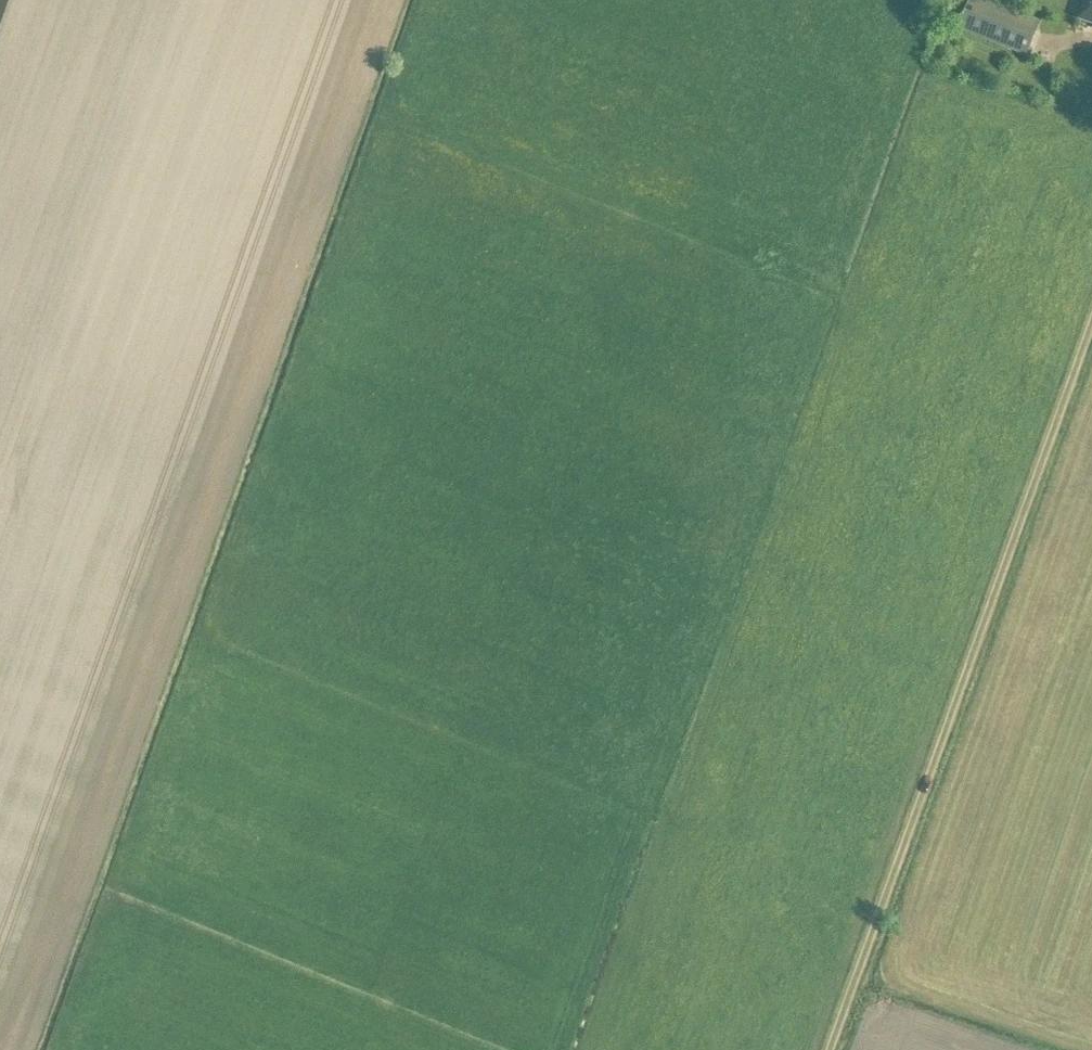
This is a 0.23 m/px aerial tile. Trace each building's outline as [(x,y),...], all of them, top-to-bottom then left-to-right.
[(992,0),(972,0),(960,30),(1028,57),(1040,22),(1036,20),(1037,16),(992,0)] [(1079,20),(1091,24),(1091,0),(1085,0),(1079,20)]
